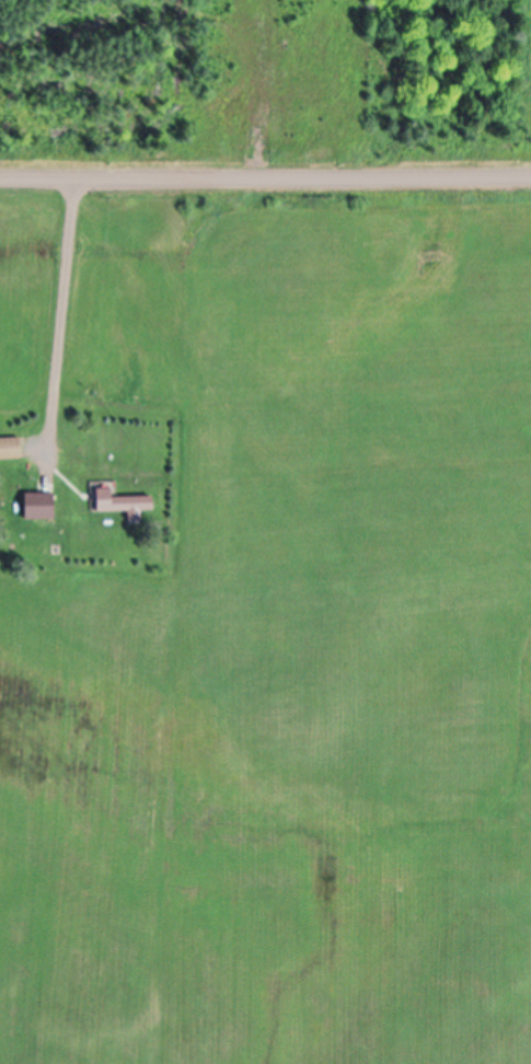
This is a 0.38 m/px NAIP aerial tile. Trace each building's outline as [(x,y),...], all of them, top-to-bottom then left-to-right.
[(91,490),(93,516),(125,513),(126,524),(140,523),(139,513),(151,512),(150,498),(112,500),(112,490),(91,490)]
